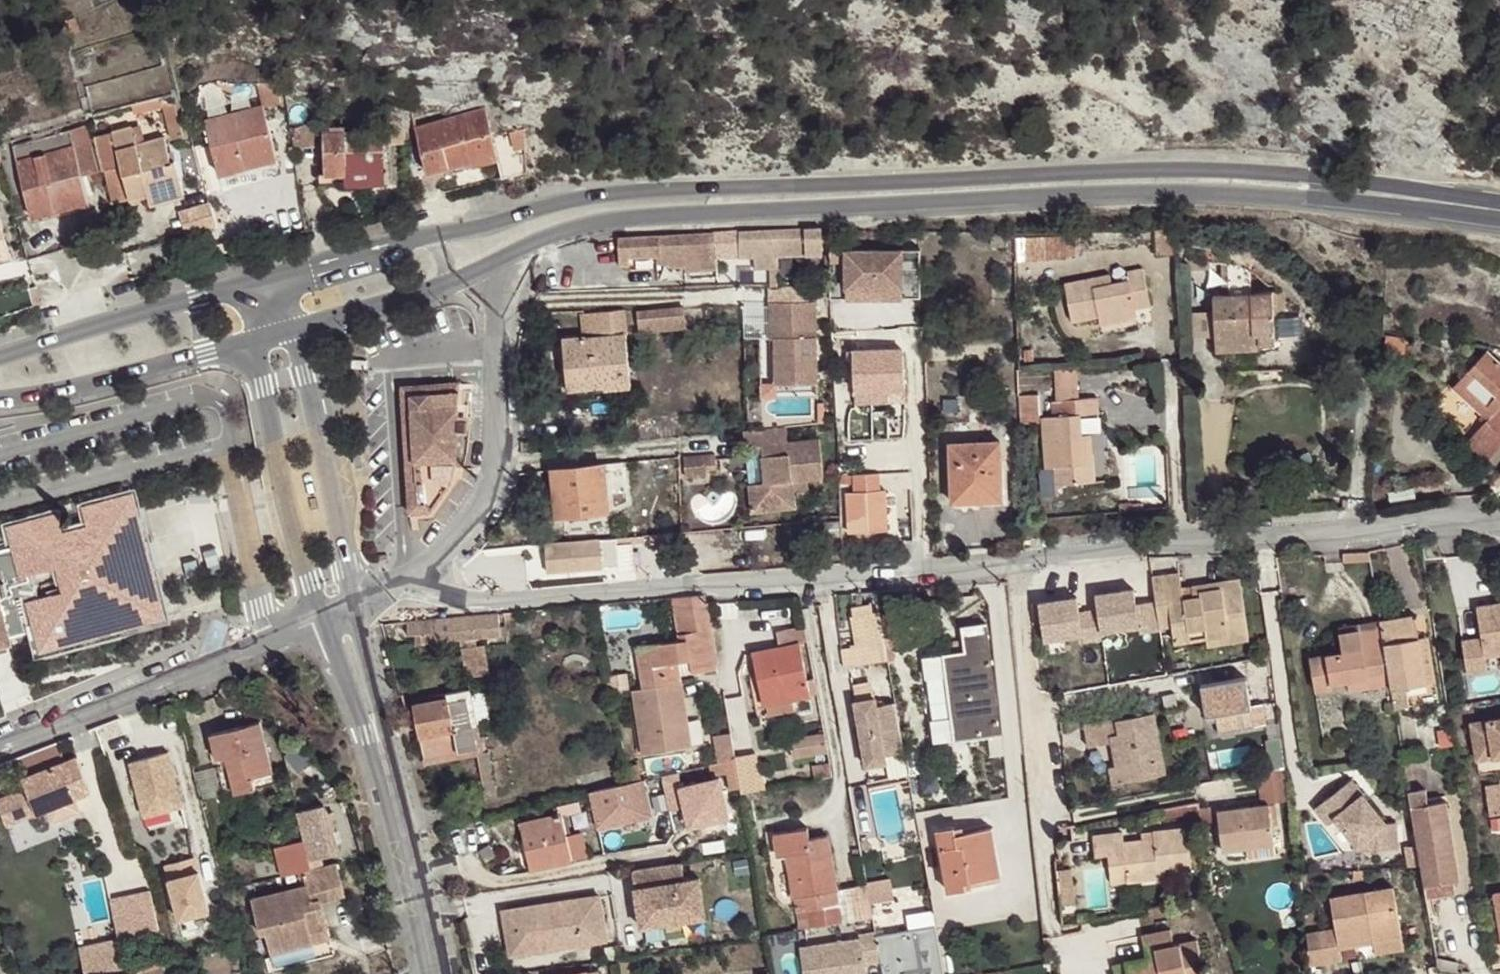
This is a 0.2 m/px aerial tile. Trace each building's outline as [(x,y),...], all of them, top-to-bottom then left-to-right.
[(269,106),(280,103),(277,88),(276,86),(273,84),(272,84),(263,84),(269,106)] [(185,136),(176,104),(164,104),(173,139),(185,136)] [(206,121),(220,174),(278,159),(264,106),(206,121)] [(495,149),(485,109),(404,131),(405,146),(418,143),(426,172),(471,161),(470,156),(495,149)] [(86,127),(70,132),(82,176),(98,172),(86,127)] [(122,168),(130,200),(148,195),(183,185),(176,160),(172,161),(165,137),(137,144),(133,128),(112,133),(122,168)] [(405,146),(404,131),(394,130),(395,147),(405,146)] [(524,148),(523,130),(514,132),(515,148),(524,148)] [(320,173),(387,172),(386,131),(320,131),(320,173)] [(32,219),(90,203),(82,176),(70,132),(12,148),(32,219)] [(498,159),(495,149),(470,156),(471,161),(473,166),(498,159)] [(113,204),(130,200),(122,168),(105,172),(113,204)] [(320,183),(386,182),(387,172),(320,173),(320,183)] [(186,195),(183,185),(148,195),(151,205),(186,195)] [(618,238),(619,265),(629,265),(629,259),(656,257),(657,264),(671,263),(671,268),(686,267),(686,270),(717,268),(716,258),(739,257),(754,256),(755,269),(777,268),(777,256),(822,254),(821,227),(739,230),(618,238)] [(1174,254),(1173,227),(1155,228),(1157,255),(1174,254)] [(1007,235),(990,234),(990,247),(1007,247),(1007,235)] [(845,287),(845,249),(829,250),(830,297),(875,297),(875,287),(845,287)] [(875,287),(874,249),(845,249),(845,287),(875,287)] [(902,249),(874,249),(875,287),(903,287),(902,249)] [(903,287),(875,287),(875,297),(921,296),(921,249),(902,249),(903,287)] [(1187,271),(1209,272),(1209,262),(1188,258),(1187,271)] [(1099,276),(1064,284),(1072,322),(1099,316),(1100,325),(1137,318),(1135,309),(1150,307),(1143,269),(1127,272),(1128,280),(1111,283),(1101,286),(1099,276)] [(1101,286),(1111,283),(1110,274),(1099,276),(1101,286)] [(777,284),(769,285),(770,337),(775,337),(776,384),(817,383),(814,283),(777,284)] [(42,310),(37,293),(30,296),(35,312),(42,310)] [(1272,293),(1213,296),(1215,337),(1258,334),(1258,344),(1275,343),(1272,293)] [(684,306),(637,311),(639,331),(685,326),(684,306)] [(632,385),(624,311),(583,315),(586,337),(564,339),(568,382),(603,378),(604,387),(632,385)] [(1259,349),(1258,344),(1258,334),(1215,337),(1216,352),(1259,349)] [(1405,338),(1385,336),(1383,354),(1403,356),(1405,338)] [(906,389),(904,349),(853,351),(855,404),(873,404),(872,390),(906,389)] [(1499,448),(1499,363),(1487,351),(1454,387),(1481,413),(1488,418),(1461,448),(1483,467),(1499,448)] [(1055,372),(1057,400),(1078,399),(1076,371),(1055,372)] [(569,391),(604,387),(603,378),(568,382),(569,391)] [(418,512),(430,511),(449,484),(455,460),(459,383),(409,386),(418,512)] [(410,513),(418,512),(409,386),(400,387),(410,513)] [(1472,423),(1481,413),(1454,387),(1444,399),(1472,423)] [(872,390),(873,404),(907,402),(906,389),(872,390)] [(1042,418),(1046,468),(1055,467),(1055,482),(1095,480),(1093,455),(1083,455),(1082,435),(1080,414),(1098,413),(1097,397),(1078,399),(1057,400),(1058,417),(1052,417),(1042,418)] [(953,423),(935,424),(935,432),(953,431),(953,423)] [(748,430),(743,430),(745,447),(762,445),(765,482),(750,484),(753,511),(795,507),(794,493),(807,492),(807,479),(822,478),(818,438),(788,441),(786,426),(762,428),(748,430)] [(1091,435),(1082,435),(1083,455),(1093,455),(1091,435)] [(1000,442),(950,444),(952,502),(981,501),(981,490),(1002,490),(1000,442)] [(355,467),(363,465),(360,447),(352,448),(355,467)] [(1104,454),(1093,455),(1095,480),(1106,478),(1104,454)] [(698,457),(681,458),(681,468),(698,467),(698,457)] [(623,461),(552,469),(556,498),(563,497),(565,515),(609,510),(607,493),(626,490),(623,461)] [(879,490),(878,473),(854,474),(855,491),(845,491),(847,531),(887,529),(885,490),(879,490)] [(1002,500),(1002,490),(981,490),(981,501),(1002,500)] [(58,515),(10,528),(15,547),(0,551),(0,604),(8,636),(37,629),(42,649),(90,636),(89,634),(115,628),(115,630),(163,617),(131,496),(84,508),(89,527),(64,534),(58,515)] [(558,516),(565,515),(563,497),(556,498),(558,516)] [(644,536),(633,537),(634,544),(644,543),(644,536)] [(633,537),(617,538),(618,545),(634,544),(633,537)] [(617,538),(600,540),(603,567),(620,566),(618,545),(617,538)] [(600,540),(544,544),(547,572),(603,567),(600,540)] [(1368,551),(1343,553),(1344,563),(1370,561),(1368,551)] [(1156,600),(1159,627),(1172,626),(1188,624),(1188,629),(1206,627),(1207,636),(1228,634),(1229,641),(1247,639),(1240,580),(1193,586),(1194,597),(1181,599),(1178,573),(1153,577),(1156,600)] [(1159,627),(1156,600),(1135,603),(1134,588),(1095,593),(1097,608),(1100,630),(1138,625),(1139,632),(1159,629),(1159,627)] [(237,608),(236,593),(226,594),(228,608),(237,608)] [(706,593),(673,596),(678,633),(688,632),(689,639),(637,647),(643,687),(682,681),(680,673),(678,661),(691,659),(693,671),(717,668),(716,663),(718,662),(707,602),(706,593)] [(1100,630),(1097,608),(1079,610),(1077,595),(1038,600),(1043,637),(1081,632),(1082,639),(1101,637),(1100,630)] [(0,604),(0,647),(11,644),(8,636),(0,604)] [(1477,607),(1482,638),(1462,642),(1466,673),(1487,670),(1485,659),(1499,657),(1499,604),(1477,607)] [(884,649),(878,612),(853,616),(860,653),(884,649)] [(498,613),(406,621),(392,622),(393,629),(407,628),(408,633),(421,632),(422,643),(501,636),(498,613)] [(1390,684),(1391,689),(1394,709),(1408,706),(1406,691),(1405,686),(1425,683),(1435,681),(1427,638),(1418,639),(1414,616),(1379,622),(1390,684)] [(1390,684),(1379,622),(1359,626),(1360,631),(1340,634),(1343,652),(1311,658),(1316,692),(1331,689),(1331,684),(1348,681),(1350,691),(1390,684)] [(1001,733),(986,623),(962,626),(966,652),(924,657),(927,678),(947,675),(952,717),(932,720),(935,742),(1001,733)] [(1188,624),(1172,626),(1174,641),(1207,636),(1206,627),(1188,629),(1188,624)] [(780,647),(754,653),(759,677),(763,676),(769,703),(791,699),(809,695),(799,643),(807,642),(804,626),(777,631),(780,647)] [(394,645),(422,643),(421,632),(408,633),(393,635),(394,645)] [(1228,634),(1207,636),(1208,644),(1229,641),(1228,634)] [(463,650),(468,676),(488,673),(484,646),(463,650)] [(680,673),(693,671),(691,659),(678,661),(680,673)] [(927,678),(932,720),(952,717),(947,675),(927,678)] [(1202,683),(1208,714),(1232,709),(1236,731),(1254,727),(1254,725),(1250,706),(1244,675),(1202,683)] [(764,704),(769,703),(763,676),(759,677),(764,704)] [(643,687),(633,689),(644,753),(692,745),(682,681),(643,687)] [(1426,688),(1425,683),(1405,686),(1406,691),(1426,688)] [(448,694),(449,698),(450,702),(467,699),(472,725),(478,724),(471,690),(448,694)] [(904,751),(895,703),(878,706),(876,696),(854,700),(866,766),(887,762),(885,754),(904,751)] [(449,698),(415,704),(425,757),(476,747),(472,725),(467,699),(450,702),(449,698)] [(793,709),(791,699),(769,703),(771,713),(793,709)] [(1262,703),(1250,706),(1254,725),(1266,723),(1262,703)] [(1155,712),(1086,724),(1094,769),(1110,766),(1113,783),(1158,775),(1155,759),(1164,758),(1155,712)] [(690,718),(692,741),(703,741),(702,717),(690,718)] [(1477,760),(1499,756),(1499,718),(1471,723),(1477,760)] [(275,783),(260,721),(210,734),(216,759),(227,756),(236,793),(275,783)] [(718,762),(736,759),(735,756),(731,733),(713,735),(718,762)] [(824,734),(792,739),(795,758),(827,752),(824,734)] [(1284,762),(1280,735),(1266,736),(1270,764),(1284,762)] [(89,792),(75,757),(66,761),(58,742),(16,758),(12,760),(16,771),(18,770),(26,789),(0,799),(0,816),(4,826),(44,810),(73,798),(89,792)] [(140,821),(186,808),(169,747),(122,761),(140,821)] [(477,753),(476,747),(425,757),(427,763),(477,753)] [(509,747),(477,753),(487,801),(497,799),(495,787),(515,783),(509,747)] [(735,756),(736,759),(741,787),(742,793),(750,792),(762,789),(756,753),(735,756)] [(226,795),(236,793),(227,756),(216,759),(226,795)] [(1155,759),(1158,775),(1167,773),(1164,758),(1155,759)] [(741,787),(736,759),(718,762),(711,764),(715,792),(741,787)] [(813,765),(816,778),(831,775),(829,762),(813,765)] [(624,767),(628,783),(636,781),(642,780),(638,764),(624,767)] [(642,780),(636,781),(640,799),(652,795),(648,779),(642,780)] [(636,781),(628,783),(591,792),(598,825),(618,821),(615,807),(636,802),(640,801),(640,799),(636,781)] [(1396,822),(1386,823),(1351,781),(1315,810),(1328,825),(1335,820),(1358,846),(1358,852),(1398,849),(1396,822)] [(1490,813),(1499,812),(1499,781),(1486,783),(1490,813)] [(909,835),(899,786),(875,791),(885,840),(909,835)] [(1425,788),(1408,791),(1421,866),(1424,886),(1426,886),(1453,881),(1458,880),(1446,801),(1428,804),(1425,788)] [(750,792),(742,793),(743,801),(752,799),(750,792)] [(728,827),(730,839),(741,837),(734,796),(723,798),(728,827)] [(79,813),(73,798),(44,810),(50,825),(79,813)] [(1199,801),(1160,809),(1162,818),(1187,814),(1188,820),(1201,817),(1200,807),(1199,801)] [(639,816),(636,802),(615,807),(618,821),(639,816)] [(1249,847),(1274,844),(1269,805),(1218,811),(1223,850),(1249,847)] [(1210,806),(1200,807),(1201,817),(1201,822),(1211,821),(1210,806)] [(577,812),(561,815),(565,836),(582,832),(577,812)] [(560,814),(521,822),(526,843),(532,842),(538,869),(571,861),(570,859),(587,855),(582,832),(565,836),(561,815),(560,814)] [(295,840),(305,837),(300,818),(290,821),(295,840)] [(730,839),(728,827),(712,829),(714,842),(730,839)] [(1000,875),(991,827),(981,829),(989,877),(1000,875)] [(1159,874),(1191,871),(1186,827),(1153,831),(1154,838),(1143,840),(1124,841),(1123,832),(1094,835),(1096,855),(1108,853),(1111,873),(1127,871),(1128,881),(1160,877),(1159,874)] [(873,917),(867,885),(839,890),(829,836),(809,839),(807,828),(774,834),(778,854),(787,853),(798,911),(815,908),(819,925),(873,917)] [(963,881),(989,877),(981,829),(955,834),(954,828),(936,830),(947,890),(964,887),(963,881)] [(1143,832),(1143,840),(1154,838),(1153,831),(1143,832)] [(531,870),(538,869),(532,842),(526,843),(531,870)] [(1250,855),(1275,852),(1274,844),(1249,847),(1250,855)] [(169,918),(204,913),(196,857),(162,861),(169,918)] [(682,862),(633,870),(641,926),(666,922),(681,920),(706,916),(700,878),(685,880),(682,862)] [(267,932),(272,953),(314,943),(312,933),(328,930),(321,901),(345,895),(337,865),(304,873),(308,887),(253,900),(261,934),(267,932)] [(1071,869),(1056,870),(1060,905),(1075,903),(1071,869)] [(1127,871),(1111,873),(1112,883),(1128,881),(1127,871)] [(1453,881),(1426,886),(1428,896),(1454,891),(1453,881)] [(116,935),(160,931),(156,889),(112,893),(116,935)] [(1307,935),(1311,964),(1341,960),(1339,948),(1373,943),(1374,953),(1402,949),(1393,889),(1332,898),(1337,931),(1307,935)] [(503,910),(510,956),(607,940),(600,895),(503,910)] [(815,908),(798,911),(801,928),(819,925),(815,908)] [(873,921),(876,935),(937,926),(934,910),(873,921)] [(681,920),(666,922),(667,930),(682,928),(681,920)] [(876,935),(880,955),(884,973),(947,973),(937,926),(876,935)] [(874,928),(860,930),(860,934),(800,944),(805,973),(839,973),(838,969),(848,968),(865,965),(864,957),(880,955),(876,935),(874,928)] [(1197,962),(1201,961),(1197,939),(1173,944),(1171,929),(1142,935),(1147,956),(1125,961),(1127,973),(1200,973),(1197,962)] [(331,938),(328,930),(312,933),(314,943),(331,938)] [(85,973),(94,973),(125,967),(118,938),(79,946),(85,973)]
